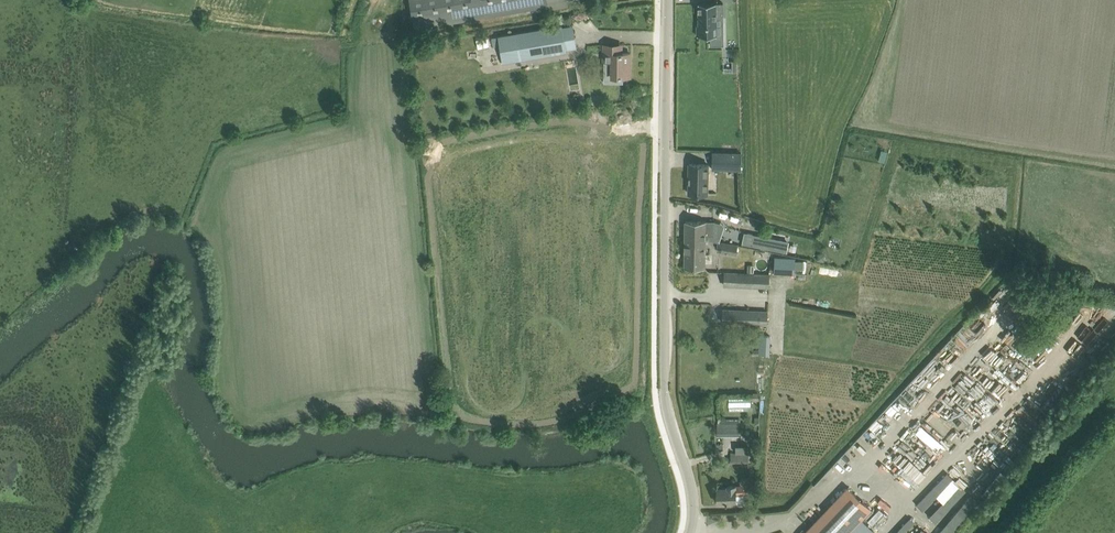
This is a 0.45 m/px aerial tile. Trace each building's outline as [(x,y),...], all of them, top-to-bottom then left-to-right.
[(415,30),(547,7),(546,0),(409,0),(415,30)] [(547,7),(548,11),(568,7),(566,0),(546,0),(547,7)] [(698,25),(697,25),(697,36),(710,36),(711,45),(723,45),(723,25),(716,25),(716,19),(723,19),(723,3),(716,3),(698,3),(699,17),(699,19),(699,25),(698,25)] [(566,50),(562,27),(562,25),(499,36),(500,45),(503,62),(566,51),(566,50)] [(617,44),(606,44),(604,44),(603,61),(612,61),(612,76),(619,76),(630,76),(630,53),(617,53),(617,44)] [(713,152),(712,169),(741,170),(741,153),(713,152)] [(689,177),(688,183),(689,183),(689,186),(689,193),(707,194),(708,164),(689,164),(689,177)] [(705,267),(705,239),(705,235),(714,235),(714,221),(685,221),(685,239),(685,267),(696,267),(705,267)] [(745,233),(742,243),(785,252),(787,241),(745,233)] [(736,255),(738,245),(725,243),(724,253),(736,255)] [(774,257),(774,273),(795,274),(795,269),(803,269),(803,261),(795,261),(795,258),(774,257)] [(723,286),(769,288),(770,274),(724,272),(723,286)] [(1100,303),(1092,315),(1101,321),(1110,309),(1100,303)] [(766,312),(734,310),(723,309),(722,322),(765,324),(766,312)] [(1087,314),(1071,344),(1085,351),(1101,321),(1087,314)] [(761,335),(761,354),(772,354),(773,335),(761,335)] [(942,370),(945,366),(948,368),(957,358),(946,348),(933,362),(942,370)] [(729,412),(750,412),(750,399),(729,399),(729,412)] [(717,436),(739,436),(739,418),(719,419),(719,424),(717,424),(717,436)] [(731,462),(748,462),(748,446),(736,446),(736,453),(731,453),(731,462)] [(919,505),(939,523),(970,489),(950,471),(919,505)] [(736,494),(749,493),(749,478),(741,478),(741,485),(727,485),(727,488),(725,488),(717,488),(717,494),(716,496),(716,499),(717,501),(717,503),(728,502),(736,502),(736,494)] [(861,518),(871,508),(849,487),(843,493),(805,532),(847,532),(861,518)] [(896,532),(929,532),(912,517),(896,532)] [(873,529),(861,518),(847,532),(870,532),(873,529)]
